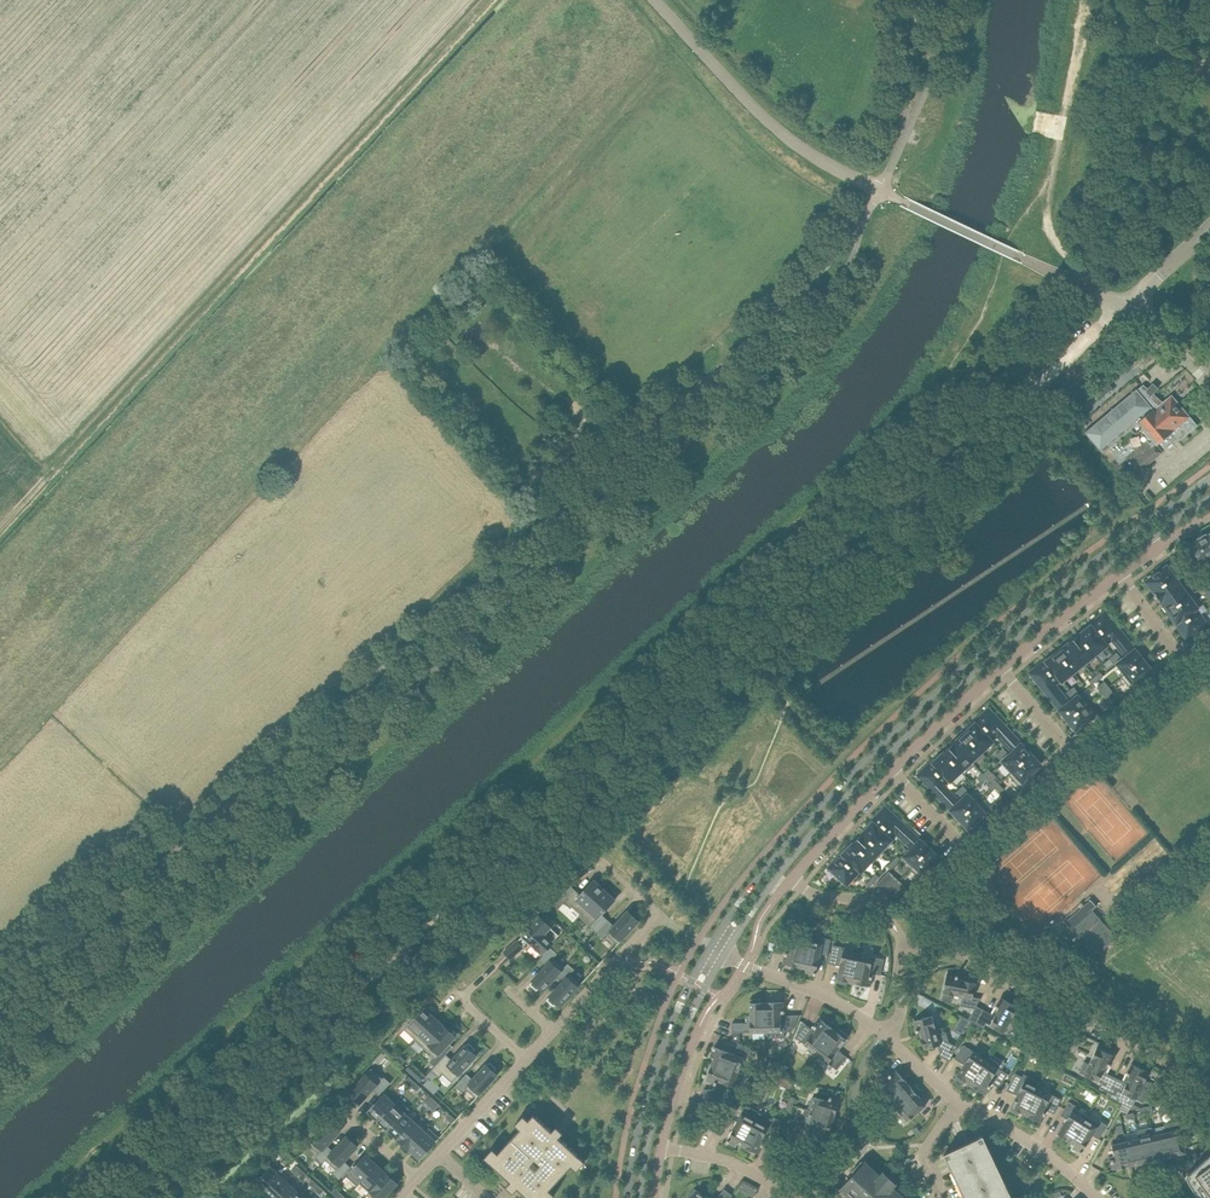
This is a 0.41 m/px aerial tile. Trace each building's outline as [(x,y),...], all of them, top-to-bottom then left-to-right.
[(1136,389),(1084,432),(1092,442),(1121,475),(1132,466),(1137,472),(1162,451),(1161,451),(1172,442),(1177,438),(1179,441),(1188,433),(1197,425),(1172,394),(1162,402),(1155,395),(1152,393),(1150,395),(1146,392),(1141,387),(1138,390),(1137,390),(1136,389)] [(1085,405),(1075,413),(1081,420),(1091,412),(1085,405)] [(1206,536),(1205,535),(1198,539),(1198,540),(1189,545),(1198,562),(1207,557),(1209,556),(1209,534),(1206,536)] [(1184,560),(1180,564),(1185,569),(1189,566),(1184,560)] [(1169,565),(1147,581),(1154,591),(1154,592),(1176,575),(1169,565)] [(1189,566),(1185,569),(1190,575),(1193,571),(1189,566)] [(1176,575),(1154,592),(1162,602),(1184,585),(1176,575)] [(1197,575),(1193,578),(1198,584),(1201,581),(1197,575)] [(1184,585),(1162,602),(1169,611),(1193,593),(1191,595),(1184,585)] [(1193,593),(1169,611),(1172,615),(1171,616),(1175,622),(1201,603),(1193,593)] [(1201,603),(1175,622),(1187,638),(1207,624),(1196,608),(1201,604),(1201,603)] [(1105,613),(1089,625),(1105,645),(1106,645),(1105,644),(1112,638),(1125,654),(1133,648),(1105,613)] [(1080,635),(1079,635),(1096,656),(1097,656),(1095,654),(1105,645),(1089,625),(1083,631),(1084,632),(1080,635)] [(1079,635),(1068,644),(1086,665),(1096,656),(1079,635)] [(1068,644),(1058,652),(1075,674),(1086,665),(1068,644)] [(1135,650),(1118,664),(1125,673),(1121,676),(1121,677),(1143,659),(1135,650)] [(1053,655),(1046,660),(1064,682),(1075,674),(1058,652),(1054,656),(1053,655)] [(1117,652),(1113,655),(1117,661),(1121,658),(1117,652)] [(1113,655),(1109,658),(1114,664),(1117,661),(1113,655)] [(1143,659),(1121,677),(1129,686),(1150,669),(1143,659)] [(1046,660),(1030,672),(1059,707),(1067,701),(1054,684),(1061,679),(1064,683),(1064,682),(1046,660)] [(1100,672),(1095,676),(1098,680),(1103,676),(1100,672)] [(1095,676),(1089,681),(1092,684),(1098,680),(1095,676)] [(1105,681),(1101,684),(1105,689),(1109,686),(1105,681)] [(1101,684),(1097,687),(1101,693),(1105,689),(1101,684)] [(1074,686),(1070,689),(1074,695),(1078,692),(1074,686)] [(1109,686),(1105,689),(1110,695),(1114,692),(1109,686)] [(1070,689),(1066,692),(1071,698),(1074,695),(1070,689)] [(1105,689),(1101,693),(1106,698),(1110,695),(1105,689)] [(1082,693),(1061,710),(1068,719),(1089,702),(1082,693)] [(1089,702),(1068,719),(1076,729),(1086,721),(1091,727),(1102,718),(1089,702)] [(988,709),(974,723),(991,742),(992,741),(990,740),(997,734),(1011,749),(1019,742),(988,709)] [(968,730),(965,734),(983,753),(984,753),(982,751),(991,742),(974,723),(967,729),(968,730)] [(955,743),(954,743),(974,764),(975,764),(974,762),(983,753),(965,734),(955,743)] [(954,743),(944,752),(964,774),(974,764),(954,743)] [(1021,744),(1001,763),(1010,772),(1008,774),(1009,775),(1030,754),(1021,744)] [(1003,747),(999,751),(1004,756),(1008,753),(1003,747)] [(999,751),(996,754),(1001,759),(1004,756),(999,751)] [(940,755),(933,761),(951,780),(961,771),(964,774),(944,752),(944,753),(941,756),(940,755)] [(1030,754),(1009,775),(1022,790),(1039,776),(1033,770),(1040,764),(1030,754)] [(933,761),(919,775),(950,808),(957,800),(943,785),(949,779),(951,780),(933,761)] [(988,768),(983,773),(986,777),(992,772),(988,768)] [(983,773),(978,778),(981,782),(986,777),(983,773)] [(994,778),(991,782),(996,787),(999,784),(994,778)] [(991,782),(987,785),(992,790),(996,787),(991,782)] [(999,784),(996,787),(1001,792),(1004,789),(999,784)] [(963,785),(959,788),(964,794),(968,790),(963,785)] [(959,788),(956,792),(961,797),(964,794),(959,788)] [(972,791),(951,810),(960,819),(980,800),(972,791)] [(988,809),(986,811),(991,817),(1008,801),(1003,795),(988,809)] [(980,800),(960,819),(968,828),(988,809),(980,800)] [(885,808),(872,822),(889,838),(895,832),(910,846),(918,838),(885,808)] [(866,830),(863,833),(883,852),(893,842),(889,838),(872,822),(865,829),(866,830)] [(863,833),(853,844),(873,862),(883,852),(863,833)] [(920,840),(903,858),(912,866),(910,868),(910,869),(929,849),(920,840)] [(849,847),(844,852),(862,870),(871,861),(873,863),(873,862),(853,844),(850,848),(849,847)] [(902,845),(899,848),(904,853),(907,850),(902,845)] [(929,849),(910,869),(919,877),(938,857),(929,849)] [(844,852),(829,867),(847,884),(860,869),(861,871),(862,870),(844,852)] [(897,855),(892,861),(896,864),(901,859),(897,855)] [(892,861),(887,866),(891,869),(896,864),(892,861)] [(889,871),(885,875),(890,880),(894,876),(889,871)] [(876,873),(871,878),(874,882),(879,876),(876,873)] [(871,878),(866,884),(869,887),(874,882),(871,878)] [(572,906),(581,914),(581,915),(604,890),(594,880),(580,895),(571,886),(558,897),(571,908),(572,906)] [(902,883),(898,887),(903,892),(907,887),(902,883)] [(615,900),(604,890),(581,915),(581,914),(579,916),(597,932),(608,920),(602,914),(615,900)] [(1093,899),(1065,920),(1082,941),(1104,924),(1093,909),(1098,905),(1093,899)] [(607,934),(617,944),(638,922),(627,911),(614,926),(608,920),(597,932),(603,938),(607,934)] [(850,918),(838,916),(836,924),(848,927),(850,918)] [(517,941),(504,952),(510,958),(522,947),(528,940),(542,953),(553,942),(552,942),(559,934),(548,923),(541,917),(534,925),(532,923),(532,924),(522,934),(523,935),(517,941)] [(878,925),(867,923),(866,932),(876,934),(878,925)] [(785,952),(783,963),(801,967),(808,940),(793,936),(789,953),(785,952)] [(815,974),(820,953),(828,955),(831,939),(817,936),(816,941),(808,940),(801,967),(806,968),(805,972),(815,974)] [(852,982),(858,953),(842,949),(842,947),(833,945),(829,963),(840,966),(836,982),(846,984),(847,981),(852,982)] [(544,990),(557,976),(564,967),(554,957),(557,954),(551,948),(540,960),(546,965),(533,980),(530,984),(537,990),(540,986),(544,990)] [(881,975),(884,959),(858,953),(852,982),(870,986),(872,973),(881,975)] [(564,967),(557,976),(563,981),(550,995),(550,996),(547,999),(554,1006),(557,1002),(561,1006),(582,983),(571,973),(574,969),(568,963),(564,967)] [(973,996),(975,983),(957,979),(958,975),(947,973),(943,992),(962,996),(961,1005),(974,1008),(976,1006),(981,998),(973,996)] [(1004,1032),(1018,1006),(1001,997),(992,1014),(976,1006),(974,1008),(968,1019),(983,1028),(986,1023),(1004,1032)] [(740,1032),(766,1032),(765,1002),(760,1002),(760,998),(750,999),(750,1016),(746,1016),(747,1022),(732,1023),(732,1032),(740,1032)] [(792,1031),(799,1014),(784,1015),(784,1001),(765,1002),(766,1031),(767,1031),(767,1037),(787,1037),(787,1031),(792,1031)] [(404,1029),(415,1039),(434,1017),(424,1008),(404,1029)] [(937,1034),(932,1016),(913,1021),(916,1032),(920,1031),(924,1048),(938,1045),(941,1056),(949,1060),(957,1046),(949,1042),(946,1032),(937,1034)] [(415,1039),(425,1048),(445,1027),(434,1017),(415,1039)] [(816,1053),(835,1030),(820,1019),(812,1029),(805,1024),(801,1021),(798,1030),(800,1031),(795,1037),(816,1053)] [(445,1027),(425,1048),(434,1056),(429,1061),(435,1066),(446,1054),(453,1046),(449,1043),(455,1037),(445,1027)] [(838,1050),(849,1036),(841,1030),(838,1033),(835,1030),(816,1053),(837,1070),(847,1057),(838,1050)] [(1081,1033),(1078,1040),(1084,1043),(1087,1036),(1081,1033)] [(753,1049),(738,1042),(735,1051),(750,1057),(753,1049)] [(442,1073),(452,1082),(476,1056),(472,1052),(476,1049),(469,1043),(466,1046),(465,1046),(452,1060),(446,1054),(435,1066),(431,1070),(439,1077),(442,1073)] [(969,1084),(986,1059),(964,1044),(954,1058),(964,1064),(955,1079),(963,1084),(965,1081),(969,1084)] [(737,1075),(744,1058),(714,1046),(709,1059),(713,1061),(711,1065),(737,1075)] [(1108,1073),(1116,1055),(1098,1046),(1091,1063),(1085,1060),(1080,1071),(1085,1074),(1103,1082),(1101,1087),(1109,1091),(1116,1076),(1108,1073)] [(390,1054),(396,1059),(400,1055),(394,1050),(390,1054)] [(400,1055),(396,1059),(402,1064),(406,1060),(400,1055)] [(999,1087),(1008,1074),(986,1059),(969,1084),(985,1094),(992,1083),(999,1087)] [(476,1098),(497,1075),(493,1071),(497,1068),(490,1062),(486,1065),(473,1079),(467,1073),(455,1085),(462,1091),(465,1088),(476,1098)] [(1108,1091),(1106,1094),(1132,1108),(1137,1098),(1139,1099),(1146,1102),(1151,1091),(1144,1088),(1151,1070),(1132,1062),(1125,1080),(1116,1076),(1109,1091),(1108,1091)] [(703,1089),(703,1098),(719,1099),(726,1102),(731,1090),(737,1075),(711,1065),(705,1080),(716,1084),(714,1089),(703,1089)] [(373,1089),(379,1095),(391,1083),(384,1077),(383,1078),(372,1068),(349,1093),(360,1103),(373,1089)] [(891,1078),(880,1088),(889,1099),(908,1083),(895,1069),(888,1075),(891,1078)] [(416,1078),(420,1082),(425,1076),(421,1072),(416,1078)] [(1024,1114),(1038,1087),(1040,1082),(1024,1074),(1022,1076),(1015,1073),(1007,1090),(1017,1095),(1009,1110),(1019,1115),(1020,1112),(1024,1114)] [(415,1082),(409,1076),(405,1080),(411,1086),(415,1082)] [(415,1082),(411,1086),(417,1091),(421,1087),(415,1082)] [(917,1094),(908,1083),(889,1099),(898,1110),(917,1094)] [(1054,1113),(1061,1099),(1038,1087),(1024,1114),(1041,1122),(1047,1110),(1054,1113)] [(368,1111),(379,1121),(397,1101),(386,1092),(368,1111)] [(926,1105),(917,1094),(898,1110),(908,1121),(926,1105)] [(435,1100),(431,1096),(425,1102),(430,1106),(435,1100)] [(834,1117),(839,1100),(830,1096),(828,1101),(815,1096),(811,1110),(834,1117)] [(397,1101),(379,1121),(389,1130),(405,1113),(409,1108),(399,1099),(397,1101)] [(434,1110),(439,1104),(435,1100),(430,1106),(434,1110)] [(1070,1142),(1087,1115),(1074,1107),(1075,1105),(1069,1101),(1060,1115),(1067,1119),(1057,1134),(1070,1142)] [(874,1111),(869,1104),(864,1108),(869,1115),(874,1111)] [(742,1145),(760,1112),(746,1105),(726,1141),(736,1146),(738,1142),(742,1145)] [(830,1131),(834,1117),(811,1110),(805,1108),(801,1122),(830,1131)] [(766,1131),(774,1135),(781,1121),(773,1116),(771,1119),(760,1112),(742,1145),(759,1154),(764,1144),(760,1142),(766,1131)] [(415,1122),(405,1113),(389,1130),(399,1139),(415,1122)] [(450,1114),(446,1118),(452,1123),(456,1119),(450,1114)] [(490,1162),(506,1177),(511,1181),(506,1186),(513,1192),(518,1188),(523,1193),(529,1197),(551,1197),(555,1194),(553,1192),(550,1190),(580,1156),(559,1137),(564,1132),(557,1126),(552,1131),(534,1114),(529,1119),(524,1115),(515,1124),(517,1126),(520,1129),(490,1162)] [(721,1115),(710,1126),(716,1133),(728,1122),(721,1115)] [(1099,1139),(1107,1125),(1101,1121),(1100,1123),(1087,1115),(1070,1142),(1074,1144),(1072,1148),(1081,1153),(1092,1135),(1099,1139)] [(825,1144),(830,1131),(801,1122),(793,1119),(788,1119),(787,1133),(825,1144)] [(1186,1152),(1178,1120),(1165,1123),(1172,1155),(1186,1152)] [(340,1131),(329,1121),(308,1143),(319,1153),(316,1157),(322,1163),(326,1159),(333,1151),(327,1145),(340,1131)] [(1147,1121),(1136,1123),(1137,1130),(1139,1138),(1144,1162),(1159,1159),(1151,1126),(1148,1127),(1147,1121)] [(415,1122),(399,1139),(409,1149),(426,1131),(425,1131),(415,1122)] [(1165,1123),(1151,1126),(1159,1159),(1172,1155),(1165,1123)] [(879,1135),(883,1129),(879,1126),(875,1132),(879,1135)] [(916,1126),(912,1130),(917,1135),(921,1132),(916,1126)] [(409,1149),(420,1159),(440,1137),(429,1127),(425,1131),(426,1131),(409,1149)] [(944,1154),(965,1197),(1012,1197),(983,1135),(944,1154)] [(346,1136),(333,1151),(326,1159),(336,1169),(333,1173),(339,1179),(351,1167),(344,1161),(357,1147),(346,1136)] [(1144,1162),(1139,1138),(1126,1141),(1131,1165),(1144,1162)] [(1131,1165),(1126,1141),(1112,1144),(1115,1159),(1111,1160),(1113,1169),(1131,1165)] [(283,1158),(288,1152),(284,1149),(279,1154),(283,1158)] [(1185,1177),(1196,1195),(1199,1197),(1209,1197),(1209,1154),(1185,1177)] [(357,1186),(361,1182),(361,1181),(376,1164),(366,1155),(346,1176),(357,1186)] [(851,1197),(904,1197),(892,1187),(895,1183),(883,1173),(880,1176),(865,1162),(841,1189),(851,1197)] [(371,1191),(386,1174),(376,1164),(361,1181),(361,1182),(370,1190),(371,1191)] [(278,1170),(273,1165),(256,1183),(265,1191),(280,1175),(280,1176),(282,1174),(278,1170)] [(296,1175),(297,1173),(301,1169),(297,1165),(292,1171),(295,1175),(296,1175)] [(303,1179),(307,1174),(301,1169),(297,1173),(303,1179)] [(386,1174),(371,1191),(370,1190),(366,1195),(370,1197),(384,1197),(397,1183),(386,1174)] [(265,1191),(272,1197),(274,1197),(288,1183),(280,1176),(280,1175),(265,1191)] [(314,1189),(318,1185),(312,1179),(309,1184),(314,1189)] [(752,1195),(757,1188),(745,1180),(740,1187),(752,1195)] [(299,1189),(290,1181),(288,1183),(274,1197),(290,1197),(299,1189)] [(324,1190),(318,1185),(314,1189),(320,1194),(324,1190)] [(694,1188),(688,1196),(690,1197),(707,1197),(694,1188)] [(732,1194),(724,1188),(717,1197),(729,1197),(732,1194)] [(307,1197),(299,1189),(290,1197),(306,1197),(307,1197)]
